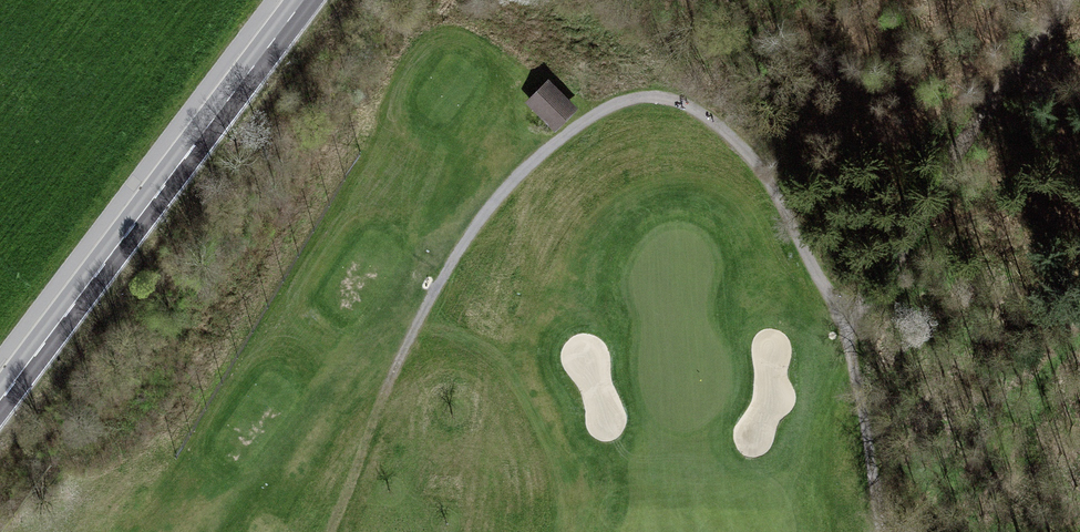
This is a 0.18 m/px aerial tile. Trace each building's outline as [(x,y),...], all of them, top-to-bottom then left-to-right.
[(567,108),(535,83),(516,106),(547,132),(567,108)]
